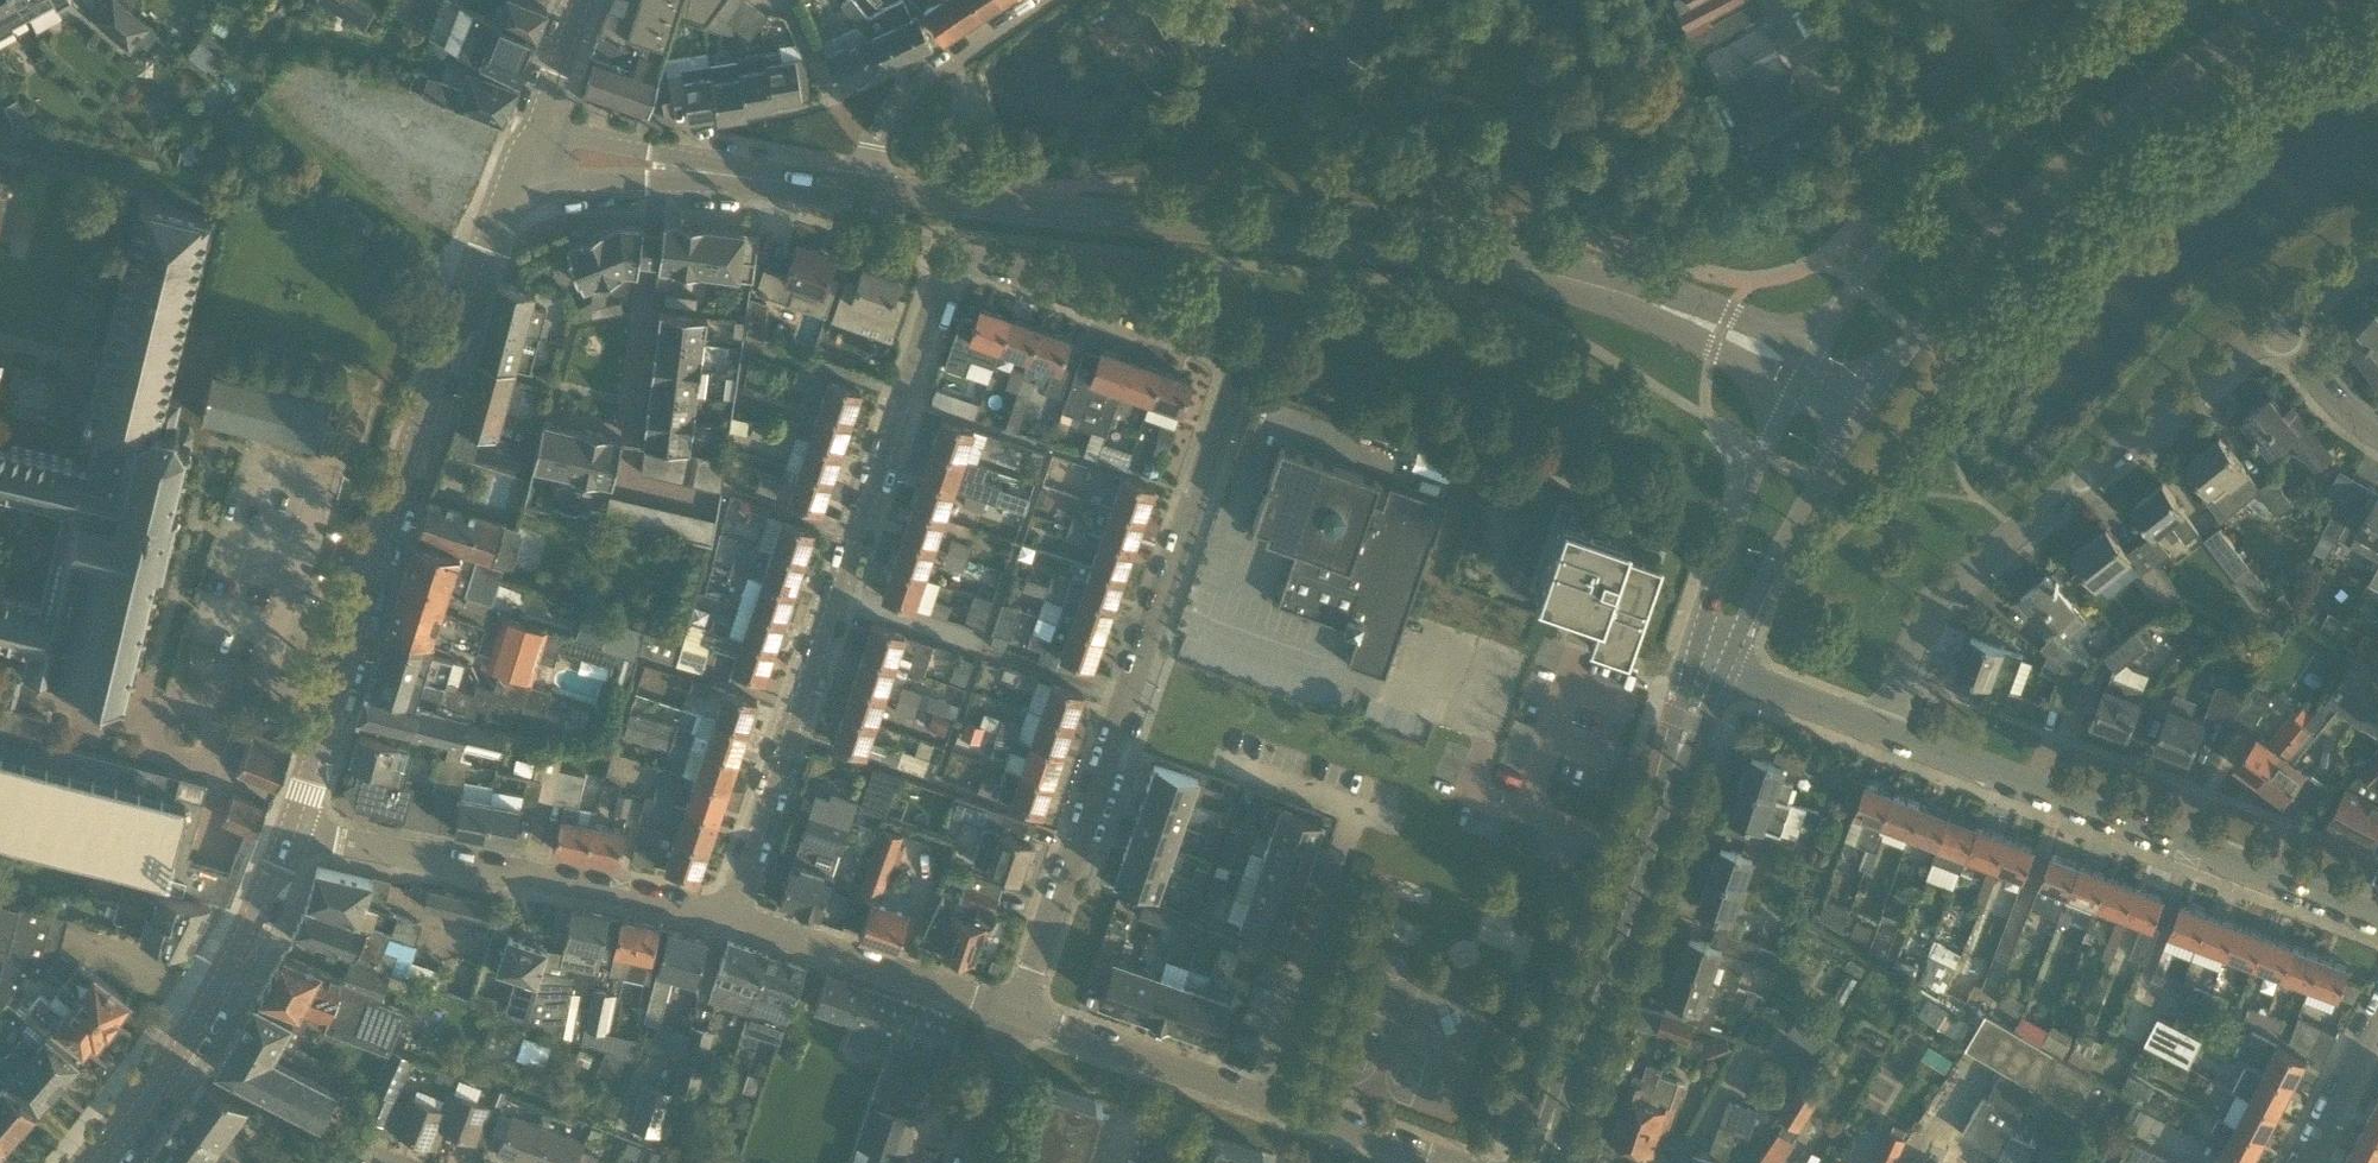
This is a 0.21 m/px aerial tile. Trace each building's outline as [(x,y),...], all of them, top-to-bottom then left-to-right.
[(9,23),(6,13),(21,5),(18,0),(0,0),(0,28),(9,23)] [(21,5),(28,18),(61,0),(18,0),(21,5)] [(91,18),(129,50),(150,25),(127,6),(120,0),(106,0),(91,18)] [(328,6),(336,10),(366,27),(377,7),(365,0),(331,0),(328,6)] [(429,31),(519,81),(536,36),(497,19),(463,0),(441,0),(429,31)] [(536,36),(547,8),(527,0),(488,0),(499,3),(503,4),(497,19),(536,36)] [(648,111),(657,80),(677,14),(707,23),(723,0),(627,0),(623,12),(609,7),(609,6),(607,5),(605,13),(600,26),(598,32),(597,31),(588,60),(580,88),(648,111)] [(707,23),(703,26),(733,33),(732,26),(726,21),(741,0),(723,0),(707,23)] [(738,30),(755,7),(746,0),(741,0),(726,21),(732,26),(738,30)] [(886,68),(909,57),(891,17),(887,19),(882,10),(867,18),(854,0),(844,0),(841,3),(867,37),(871,35),(886,68)] [(911,17),(902,0),(899,0),(882,10),(887,19),(891,17),(909,57),(933,46),(918,14),(911,17)] [(963,27),(946,0),(933,0),(935,2),(922,10),(943,40),(963,27)] [(981,14),(971,0),(946,0),(963,27),(981,14)] [(1001,1),(1000,0),(971,0),(981,14),(1001,1)] [(1681,31),(1735,0),(1675,0),(1666,5),(1681,31)] [(768,16),(755,7),(738,30),(750,39),(768,16)] [(1720,62),(1728,77),(1782,48),(1766,18),(1725,40),(1733,55),(1720,62)] [(871,35),(867,37),(825,56),(840,89),(886,68),(871,35)] [(187,55),(210,73),(222,59),(199,40),(187,55)] [(773,101),(773,100),(809,95),(802,54),(795,42),(779,44),(780,49),(765,52),(773,101)] [(774,105),(773,100),(773,101),(765,52),(736,56),(737,59),(745,110),(746,109),(774,105)] [(515,86),(514,86),(447,59),(441,74),(416,66),(409,85),(503,122),(504,120),(503,118),(507,108),(506,108),(507,106),(512,98),(514,89),(515,86)] [(716,114),(717,119),(746,114),(746,109),(745,110),(737,59),(709,64),(717,114),(716,114)] [(709,64),(680,68),(680,72),(667,74),(671,103),(685,101),(688,118),(716,114),(717,114),(709,64)] [(1742,125),(1802,92),(1787,65),(1727,98),(1742,125)] [(1750,66),(1715,85),(1722,99),(1757,79),(1750,66)] [(17,99),(5,105),(12,118),(31,124),(17,99)] [(158,583),(151,581),(156,564),(162,566),(169,536),(174,537),(176,533),(170,532),(175,514),(180,515),(181,511),(174,509),(178,493),(181,493),(182,489),(179,488),(184,472),(187,472),(188,468),(184,467),(190,447),(193,446),(192,442),(191,442),(194,432),(190,425),(181,423),(181,422),(177,420),(176,421),(181,399),(167,396),(170,376),(180,338),(187,339),(194,314),(187,313),(210,215),(140,198),(136,214),(129,212),(125,223),(118,250),(127,252),(103,348),(92,345),(92,347),(89,360),(99,363),(98,370),(90,368),(77,419),(74,419),(72,429),(70,429),(69,433),(83,436),(79,452),(63,447),(61,455),(6,441),(8,436),(2,434),(0,440),(0,491),(65,508),(41,599),(3,590),(6,577),(0,576),(0,639),(10,641),(3,672),(12,674),(12,678),(17,681),(17,682),(19,682),(21,676),(26,678),(28,669),(46,674),(49,677),(52,675),(75,681),(73,687),(77,688),(79,682),(121,692),(120,699),(124,699),(125,690),(129,670),(136,672),(137,668),(131,666),(135,649),(141,651),(143,646),(136,645),(140,628),(146,630),(147,625),(141,624),(145,607),(152,609),(153,604),(146,603),(150,586),(157,587),(158,583)] [(376,223),(357,210),(350,220),(369,233),(376,223)] [(664,222),(658,262),(658,266),(672,268),(672,270),(685,271),(691,224),(679,224),(664,222)] [(603,230),(591,234),(609,279),(621,274),(621,272),(626,270),(637,272),(643,227),(620,224),(603,231),(603,230)] [(703,225),(691,224),(685,271),(698,273),(698,272),(711,273),(717,229),(703,227),(703,225)] [(731,230),(717,229),(711,273),(725,275),(753,280),(759,232),(732,229),(731,230)] [(609,279),(591,234),(580,239),(580,240),(566,246),(570,255),(568,256),(577,279),(579,278),(583,288),(596,282),(597,284),(609,279)] [(834,255),(797,243),(787,272),(765,264),(755,290),(825,316),(838,278),(827,274),(834,255)] [(899,278),(863,265),(856,284),(844,280),(831,316),(861,326),(863,320),(895,331),(905,301),(892,296),(899,278)] [(534,289),(518,285),(498,280),(485,330),(521,338),(523,331),(539,335),(546,309),(531,305),(534,289)] [(664,303),(680,305),(682,295),(666,293),(664,303)] [(680,305),(696,307),(698,297),(682,295),(680,305)] [(749,298),(747,312),(758,316),(766,319),(768,305),(760,302),(749,298)] [(623,311),(621,300),(605,303),(607,314),(623,311)] [(574,318),(587,317),(607,314),(605,303),(571,310),(574,318)] [(999,348),(1009,316),(979,306),(969,338),(999,348)] [(657,337),(702,343),(704,330),(705,330),(707,316),(659,310),(658,323),(659,323),(657,337)] [(2372,373),(2377,368),(2377,315),(2376,312),(2344,338),(2372,373)] [(1009,316),(999,348),(1028,359),(1039,327),(1009,316)] [(746,321),(745,321),(735,319),(732,336),(743,337),(746,321)] [(1060,395),(1066,380),(1074,357),(1064,354),(1069,337),(1039,327),(1028,359),(1052,367),(1044,389),(1060,395)] [(530,371),(539,335),(523,331),(521,338),(485,330),(477,358),(514,367),(530,371)] [(652,363),(700,369),(702,356),(700,356),(702,343),(657,337),(655,351),(654,351),(652,363)] [(985,380),(991,362),(947,346),(941,364),(985,380)] [(1106,430),(1109,423),(1131,359),(1101,348),(1090,379),(1075,373),(1063,408),(1081,414),(1083,407),(1098,412),(1091,429),(1105,434),(1106,430)] [(477,358),(473,372),(458,422),(495,433),(527,443),(537,445),(540,429),(500,418),(514,367),(477,358)] [(1133,395),(1150,401),(1161,369),(1131,359),(1109,423),(1121,427),(1127,409),(1128,410),(1133,395)] [(700,369),(652,363),(651,375),(652,376),(650,390),(695,396),(697,382),(698,383),(700,369)] [(275,435),(319,446),(320,448),(333,398),(331,398),(330,400),(287,389),(287,386),(273,383),(272,385),(214,371),(215,369),(213,368),(209,386),(204,405),(200,418),(202,419),(203,417),(261,431),(259,437),(274,441),(275,435)] [(816,375),(796,368),(791,383),(811,389),(816,375)] [(1004,387),(1017,391),(1023,372),(1011,368),(1004,387)] [(1191,380),(1161,369),(1150,401),(1180,411),(1191,380)] [(1023,372),(1017,391),(1031,396),(1037,377),(1023,372)] [(838,383),(829,380),(819,410),(851,420),(861,391),(838,383)] [(695,396),(650,390),(649,404),(647,404),(645,416),(693,422),(695,409),(693,409),(695,396)] [(2292,434),(2303,447),(2318,466),(2330,456),(2291,408),(2284,414),(2270,397),(2244,418),(2271,451),(2292,434)] [(841,450),(851,420),(819,410),(809,440),(841,450)] [(645,444),(661,446),(674,447),(688,449),(690,435),(692,435),(693,422),(645,416),(644,428),(645,428),(644,443),(645,444)] [(780,416),(776,429),(796,435),(800,423),(780,416)] [(963,458),(969,441),(983,446),(983,448),(1001,454),(1006,439),(988,432),(942,418),(932,448),(963,458)] [(546,469),(559,471),(569,427),(555,424),(555,423),(542,420),(540,429),(537,445),(532,467),(546,470),(546,469)] [(1155,439),(1169,444),(1175,425),(1162,420),(1155,439)] [(458,422),(446,450),(530,477),(532,467),(537,445),(527,443),(495,433),(458,422)] [(585,479),(595,432),(583,429),(583,431),(569,427),(559,471),(572,474),(585,479)] [(796,435),(776,429),(772,441),(792,448),(796,435)] [(607,436),(595,432),(585,479),(598,481),(598,480),(612,483),(622,439),(607,436)] [(2257,484),(2248,472),(2220,437),(2187,463),(2210,491),(2203,496),(2218,515),(2257,484)] [(809,440),(799,470),(831,480),(841,450),(809,440)] [(661,446),(645,444),(641,473),(655,476),(661,446)] [(1102,445),(1097,458),(1125,468),(1130,454),(1102,445)] [(661,446),(655,476),(668,479),(674,447),(661,446)] [(1313,604),(1348,616),(1343,630),(1357,634),(1347,664),(1384,677),(1447,504),(1390,484),(1382,505),(1372,502),(1379,481),(1280,446),(1252,526),(1266,531),(1264,538),(1304,552),(1298,570),(1291,567),(1292,564),(1291,563),(1277,604),(1310,615),(1313,604)] [(674,447),(668,479),(681,482),(686,452),(688,452),(688,449),(674,447)] [(953,489),(966,493),(986,500),(990,487),(971,480),(977,463),(963,458),(932,448),(921,478),(953,489)] [(686,452),(681,482),(694,485),(699,454),(688,452),(686,452)] [(699,454),(694,485),(707,488),(712,455),(699,454)] [(712,455),(707,488),(721,492),(725,457),(712,455)] [(1090,464),(1085,479),(1104,486),(1109,471),(1090,464)] [(821,510),(831,480),(799,470),(789,499),(821,510)] [(760,475),(756,489),(776,495),(780,482),(760,475)] [(1112,506),(1143,517),(1154,488),(1122,477),(1112,506)] [(2260,487),(2261,488),(2281,513),(2293,503),(2272,477),(2260,487)] [(921,478),(912,508),(943,518),(953,489),(921,478)] [(2134,506),(2154,533),(2156,534),(2171,522),(2186,541),(2199,531),(2184,511),(2185,511),(2163,482),(2134,506)] [(966,493),(963,504),(982,511),(986,500),(966,493)] [(2377,495),(2367,515),(2353,507),(2337,536),(2377,559),(2377,495)] [(504,522),(427,498),(416,535),(505,564),(507,564),(509,563),(510,562),(512,561),(513,559),(521,534),(521,532),(520,530),(519,529),(518,528),(517,527),(504,522)] [(2332,545),(2337,536),(2353,507),(2340,500),(2319,537),(2332,545)] [(623,501),(620,524),(709,536),(712,512),(623,501)] [(590,506),(588,516),(604,519),(606,509),(590,506)] [(1112,506),(1101,536),(1133,547),(1143,517),(1112,506)] [(768,515),(749,508),(745,522),(764,528),(768,515)] [(943,518),(912,508),(902,537),(933,548),(943,518)] [(1069,525),(1088,532),(1093,519),(1073,512),(1069,525)] [(1628,532),(1571,512),(1566,526),(1557,523),(1540,571),(1549,574),(1543,592),(1575,603),(1582,605),(1572,635),(1610,648),(1627,654),(1661,556),(1633,546),(1624,543),(1628,532)] [(782,520),(772,549),(804,560),(814,530),(782,520)] [(1084,545),(1088,532),(1069,525),(1064,538),(1084,545)] [(1471,526),(1466,540),(1480,545),(1485,530),(1471,526)] [(2097,584),(2131,558),(2107,527),(2074,554),(2097,584)] [(2258,576),(2219,527),(2205,539),(2235,575),(2245,587),(2258,576)] [(1123,577),(1133,547),(1101,536),(1091,566),(1123,577)] [(902,537),(892,567),(924,577),(933,548),(902,537)] [(503,567),(415,538),(407,563),(433,571),(430,581),(448,587),(450,582),(466,588),(463,595),(492,604),(503,567)] [(947,552),(965,559),(970,545),(951,539),(947,552)] [(794,590),(804,560),(772,549),(762,579),(794,590)] [(965,559),(947,552),(943,564),(961,570),(965,559)] [(732,557),(729,568),(749,575),(753,563),(733,556),(732,557)] [(2181,595),(2155,561),(2140,573),(2167,606),(2181,595)] [(407,563),(394,603),(422,610),(424,602),(443,607),(445,601),(459,605),(457,612),(485,622),(492,604),(463,595),(466,588),(450,582),(448,587),(430,581),(433,571),(407,563)] [(1113,607),(1123,577),(1091,566),(1086,580),(1072,575),(1071,578),(1053,572),(1048,585),(1113,607)] [(914,607),(924,577),(892,567),(882,596),(914,607)] [(729,568),(729,569),(725,581),(744,588),(749,575),(729,568)] [(2021,596),(2047,626),(2053,634),(2041,648),(2063,665),(2062,666),(2078,678),(2088,664),(2061,644),(2086,622),(2057,587),(2059,585),(2057,582),(2055,584),(2047,574),(2021,596)] [(1062,604),(1056,621),(1102,637),(1113,607),(1048,585),(1026,577),(1022,590),(1062,604)] [(784,620),(794,590),(762,579),(752,609),(784,620)] [(974,593),(965,619),(964,621),(983,627),(992,599),(974,593)] [(931,598),(926,611),(946,619),(951,605),(931,598)] [(394,603),(386,628),(433,642),(448,646),(450,642),(476,650),(485,622),(457,612),(456,615),(441,611),(443,607),(424,602),(422,610),(394,603)] [(1001,602),(992,632),(1010,638),(1020,608),(1001,602)] [(774,649),(784,620),(752,609),(742,639),(774,649)] [(714,614),(709,628),(728,634),(733,621),(714,614)] [(486,669),(498,673),(529,683),(538,659),(552,663),(563,634),(546,629),(503,616),(494,642),(486,669)] [(610,619),(602,646),(636,657),(644,630),(610,619)] [(1028,645),(1060,655),(1092,667),(1102,637),(1056,621),(1051,634),(1050,638),(1032,632),(1028,645)] [(934,644),(873,623),(863,653),(894,664),(923,674),(934,644)] [(2104,656),(2116,671),(2147,646),(2144,643),(2153,637),(2145,625),(2104,656)] [(709,628),(706,627),(701,642),(737,654),(732,668),(764,679),(774,649),(742,639),(728,635),(728,634),(709,628)] [(386,628),(374,664),(437,682),(438,679),(445,681),(452,661),(429,654),(433,642),(386,628)] [(645,630),(639,649),(702,671),(708,652),(681,643),(645,630)] [(1965,654),(1958,671),(1991,684),(1991,683),(2010,690),(2022,657),(1972,636),(1970,639),(1972,640),(1967,654),(1965,654)] [(863,653),(853,683),(884,693),(894,664),(863,653)] [(961,682),(971,661),(956,654),(946,675),(961,682)] [(2322,700),(2317,707),(2317,708),(2312,715),(2310,713),(2279,753),(2258,780),(2284,800),(2308,769),(2291,757),(2296,751),(2299,753),(2333,709),(2377,737),(2377,669),(2355,655),(2341,679),(2325,702),(2322,700)] [(367,689),(414,703),(419,690),(433,694),(441,697),(436,711),(473,721),(477,707),(486,710),(491,695),(493,689),(478,684),(474,695),(455,689),(457,685),(445,681),(438,679),(437,682),(374,664),(367,689)] [(2065,711),(2078,678),(2062,666),(2048,705),(2065,711)] [(1018,671),(1014,685),(1032,691),(1037,678),(1018,671)] [(529,685),(529,683),(498,673),(493,689),(491,695),(522,704),(529,685)] [(2144,688),(2110,675),(2106,688),(2104,687),(2092,722),(2128,735),(2141,701),(2139,701),(2144,688)] [(688,691),(708,698),(712,685),(692,678),(688,691)] [(1051,682),(1041,712),(1073,723),(1083,693),(1051,682)] [(884,693),(853,683),(843,713),(875,723),(884,693)] [(903,684),(898,697),(917,703),(922,690),(903,684)] [(2246,695),(2217,684),(2207,712),(2230,721),(2246,695)] [(522,704),(544,711),(550,691),(529,685),(522,704)] [(2246,695),(2230,721),(2250,732),(2270,697),(2252,686),(2246,695)] [(496,767),(498,754),(504,728),(505,726),(482,721),(482,723),(473,721),(436,711),(418,707),(418,704),(414,703),(367,689),(357,719),(463,745),(460,759),(467,761),(496,767)] [(725,689),(715,719),(747,730),(757,700),(725,689)] [(2166,714),(2153,709),(2143,734),(2157,740),(2155,745),(2190,758),(2205,719),(2190,713),(2195,701),(2174,693),(2166,714)] [(929,694),(925,707),(954,717),(955,717),(959,704),(958,704),(929,694)] [(491,695),(486,710),(482,721),(505,726),(536,736),(544,711),(522,704),(491,695)] [(917,703),(898,697),(894,711),(913,717),(917,703)] [(161,884),(230,902),(269,803),(267,802),(267,803),(263,803),(261,807),(233,795),(223,820),(245,829),(229,872),(190,862),(192,856),(187,855),(194,828),(195,828),(207,782),(179,775),(178,780),(168,778),(169,772),(168,772),(165,782),(160,781),(161,777),(148,774),(147,777),(137,775),(138,771),(125,768),(124,772),(114,769),(115,765),(102,762),(101,766),(91,763),(92,759),(79,756),(78,760),(68,757),(69,753),(55,750),(54,753),(49,752),(51,742),(50,742),(49,747),(38,744),(45,716),(35,714),(36,710),(30,708),(29,712),(0,705),(0,843),(161,884)] [(2279,753),(2310,713),(2302,707),(2296,716),(2292,714),(2271,742),(2259,733),(2235,764),(2258,780),(2279,753)] [(747,730),(715,719),(709,736),(630,710),(626,723),(627,723),(628,723),(737,759),(747,730)] [(557,715),(544,711),(536,734),(550,738),(557,715)] [(1041,712),(1031,742),(1062,752),(1073,723),(1041,712)] [(875,723),(843,713),(833,742),(865,753),(875,723)] [(1002,718),(997,731),(1018,738),(1022,725),(1002,718)] [(696,777),(695,779),(727,789),(737,759),(628,723),(627,723),(623,736),(668,750),(667,752),(687,758),(682,772),(696,777)] [(240,724),(225,761),(272,780),(270,786),(273,788),(272,789),(274,790),(292,747),(252,731),(240,724)] [(1026,755),(1021,772),(1052,782),(1062,752),(1031,742),(1018,738),(997,731),(993,744),(1026,755)] [(358,733),(350,764),(359,767),(354,786),(349,789),(358,805),(362,806),(361,810),(405,821),(411,798),(413,787),(402,785),(406,770),(404,770),(411,745),(358,733)] [(537,798),(550,801),(558,769),(563,743),(542,738),(534,778),(541,780),(537,798)] [(883,745),(879,757),(897,763),(902,751),(883,745)] [(1801,772),(1806,759),(1778,749),(1774,761),(1770,759),(1770,761),(1753,755),(1743,785),(1788,801),(1793,785),(1779,780),(1784,765),(1801,772)] [(2348,784),(2328,823),(2372,846),(2377,834),(2377,755),(2348,784)] [(433,784),(448,786),(453,758),(438,756),(433,784)] [(467,761),(460,759),(453,758),(448,786),(462,789),(467,761)] [(1146,788),(1189,802),(1197,778),(1155,763),(1146,788)] [(1041,813),(1052,782),(1021,772),(1006,767),(1000,783),(982,777),(977,791),(1041,813)] [(898,776),(873,768),(860,807),(885,815),(898,776)] [(550,801),(577,806),(583,774),(558,769),(550,801)] [(536,805),(537,798),(541,780),(534,778),(527,777),(521,803),(536,805)] [(717,819),(727,789),(695,779),(685,808),(717,819)] [(1222,794),(1233,798),(1237,784),(1226,781),(1222,794)] [(1867,783),(1866,782),(1854,812),(1867,817),(1857,843),(1869,847),(1878,851),(1885,835),(1880,833),(1884,824),(1895,794),(1867,783)] [(677,790),(657,784),(653,798),(672,804),(677,790)] [(1792,803),(1788,801),(1743,785),(1732,817),(1748,824),(1752,825),(1747,838),(1759,842),(1791,853),(1796,836),(1782,832),(1792,803)] [(1181,825),(1189,802),(1146,788),(1138,810),(1181,825)] [(613,812),(627,816),(632,796),(617,793),(613,812)] [(815,795),(779,904),(796,910),(799,916),(808,919),(814,916),(817,917),(824,896),(831,893),(834,885),(830,878),(839,852),(856,803),(830,794),(829,799),(815,795)] [(1913,835),(1923,805),(1895,794),(1884,824),(1913,835)] [(672,804),(653,798),(646,795),(642,808),(668,817),(672,804)] [(490,801),(461,796),(454,832),(484,837),(490,801)] [(1031,842),(1028,840),(1034,823),(955,796),(949,814),(999,831),(987,869),(1000,874),(999,876),(1004,878),(1005,876),(1018,880),(1031,842)] [(513,842),(519,807),(490,801),(484,837),(513,842)] [(1940,845),(1951,815),(1923,805),(1913,835),(1940,845)] [(1271,831),(1314,845),(1322,821),(1280,807),(1271,831)] [(675,838),(707,849),(717,819),(685,808),(675,838)] [(1131,833),(1173,848),(1181,825),(1138,810),(1131,833)] [(1968,856),(1979,826),(1951,815),(1940,845),(1935,860),(1963,871),(1968,856)] [(554,850),(586,856),(593,823),(561,816),(554,850)] [(1208,834),(1219,838),(1223,825),(1212,821),(1208,834)] [(593,823),(586,856),(617,862),(624,829),(593,823)] [(1979,826),(1968,856),(1996,866),(2007,836),(1979,826)] [(1226,841),(1237,844),(1241,831),(1230,827),(1226,841)] [(871,898),(858,935),(895,947),(908,909),(880,900),(895,858),(898,859),(902,848),(899,846),(902,837),(882,830),(858,893),(871,898)] [(1306,868),(1314,845),(1271,831),(1264,854),(1306,868)] [(1123,856),(1165,871),(1173,848),(1131,833),(1123,856)] [(1219,838),(1208,834),(1203,848),(1214,852),(1219,838)] [(2007,836),(1996,866),(2024,877),(2035,846),(2034,847),(2007,836)] [(697,878),(707,849),(675,838),(666,868),(697,878)] [(1711,877),(1743,888),(1759,842),(1747,838),(1743,851),(1739,850),(1738,851),(1722,846),(1711,877)] [(1237,844),(1226,841),(1221,854),(1232,858),(1237,844)] [(1878,851),(1869,847),(1862,866),(1871,870),(1878,851)] [(634,848),(631,861),(651,865),(654,851),(634,848)] [(2052,854),(2052,853),(2040,882),(2069,893),(2080,864),(2052,854)] [(1256,877),(1298,891),(1306,868),(1264,854),(1256,877)] [(1157,895),(1165,871),(1123,856),(1114,880),(1157,895)] [(2097,904),(2108,875),(2080,864),(2069,893),(2065,903),(2070,905),(2067,912),(2073,914),(2062,942),(2078,948),(2088,920),(2090,921),(2097,904)] [(372,879),(371,879),(317,867),(307,902),(369,922),(389,928),(388,934),(414,944),(421,923),(395,914),(396,912),(364,901),(372,879)] [(1192,880),(1203,884),(1208,871),(1196,867),(1192,880)] [(953,916),(935,909),(923,934),(925,935),(926,933),(929,934),(942,938),(945,940),(942,950),(945,952),(948,954),(954,956),(957,956),(971,960),(979,939),(983,941),(987,929),(990,931),(997,912),(993,910),(1003,883),(968,872),(959,899),(977,905),(972,920),(954,914),(953,916)] [(1986,872),(1979,890),(1990,894),(1997,876),(1986,872)] [(1214,873),(1210,886),(1221,890),(1226,877),(1214,873)] [(2136,885),(2108,875),(2097,904),(2125,914),(2136,885)] [(116,904),(199,923),(198,923),(201,917),(206,918),(212,907),(208,903),(209,901),(124,877),(116,904)] [(1248,900),(1290,914),(1298,891),(1256,877),(1248,900)] [(1743,888),(1711,877),(1700,908),(1717,914),(1716,915),(1720,916),(1716,929),(1727,933),(1743,888)] [(1203,884),(1192,880),(1187,894),(1198,898),(1203,884)] [(2159,927),(2154,926),(2165,896),(2164,896),(2136,885),(2125,914),(2143,921),(2130,955),(2146,961),(2159,927)] [(1221,890),(1210,886),(1205,900),(1216,904),(1221,890)] [(491,904),(428,889),(424,908),(487,923),(491,904)] [(1983,913),(1990,894),(1979,890),(1972,909),(1983,913)] [(1826,899),(1819,917),(1842,931),(1850,909),(1826,899)] [(1290,914),(1248,900),(1239,924),(1282,938),(1290,914)] [(45,912),(0,901),(0,959),(1,959),(0,965),(0,1005),(25,971),(36,979),(47,966),(61,947),(56,943),(60,926),(56,925),(59,916),(68,919),(68,917),(45,912)] [(2182,903),(2181,902),(2170,931),(2199,943),(2210,914),(2182,903)] [(199,923),(116,904),(112,920),(142,927),(140,936),(186,947),(187,945),(192,947),(198,934),(194,931),(197,925),(199,925),(199,924),(199,923)] [(389,928),(369,922),(367,927),(306,906),(294,932),(355,954),(354,958),(390,972),(396,954),(383,949),(388,934),(389,928)] [(1153,921),(1157,910),(1143,906),(1139,917),(1153,921)] [(596,967),(599,949),(602,950),(608,915),(571,908),(565,942),(560,965),(576,968),(577,963),(596,967)] [(1157,910),(1153,921),(1166,926),(1170,915),(1157,910)] [(1900,919),(1883,913),(1870,949),(1887,955),(1900,919)] [(2210,914),(2199,943),(2227,954),(2238,924),(2210,914)] [(656,958),(652,957),(658,926),(621,918),(610,971),(652,980),(656,958)] [(1203,926),(1189,921),(1185,933),(1199,937),(1203,926)] [(1874,928),(1857,921),(1850,935),(1867,943),(1874,928)] [(2116,922),(2109,940),(2118,943),(2125,926),(2116,922)] [(2238,924),(2227,954),(2255,965),(2266,935),(2238,924)] [(668,929),(649,999),(643,1019),(659,1023),(673,975),(696,981),(707,940),(668,929)] [(1222,945),(1226,934),(1212,929),(1208,940),(1222,945)] [(1727,933),(1716,929),(1711,942),(1707,941),(1690,937),(1680,967),(1711,978),(1721,949),(1755,961),(1760,944),(1727,933)] [(497,968),(508,935),(493,930),(482,963),(497,968)] [(1239,939),(1226,934),(1222,945),(1235,950),(1239,939)] [(514,980),(505,1013),(526,1021),(537,982),(541,969),(545,954),(547,948),(544,947),(542,943),(535,941),(531,943),(523,940),(523,937),(522,940),(508,935),(497,968),(495,973),(514,980)] [(2266,935),(2255,965),(2283,976),(2295,946),(2266,935)] [(1931,955),(1920,979),(1944,991),(1954,971),(1956,967),(1955,967),(1961,953),(1934,938),(1928,954),(1931,955)] [(728,940),(708,1000),(748,1014),(767,953),(728,940)] [(2118,943),(2109,940),(2102,957),(2111,961),(2118,943)] [(1760,944),(1755,961),(1778,969),(1787,953),(1760,944)] [(2295,946),(2283,976),(2310,986),(2311,986),(2323,956),(2295,946)] [(767,953),(748,1014),(785,1026),(805,966),(767,953)] [(343,978),(282,954),(270,975),(397,1029),(405,1009),(380,999),(383,992),(390,972),(354,958),(353,959),(351,958),(343,978)] [(2311,986),(2310,986),(2339,998),(2350,966),(2349,966),(2323,956),(2311,986)] [(1913,980),(1919,966),(1897,957),(1891,971),(1913,980)] [(1123,1009),(1137,967),(1113,959),(1098,1001),(1123,1009)] [(93,975),(78,964),(56,992),(72,1003),(74,1000),(109,1027),(119,1014),(123,1013),(127,1008),(127,1004),(130,1000),(125,997),(126,996),(95,974),(93,975)] [(1137,967),(1123,1009),(1145,1017),(1160,975),(1137,967)] [(1685,1018),(1696,1022),(1702,1024),(1706,1011),(1700,1009),(1711,978),(1680,967),(1669,999),(1685,1004),(1685,1005),(1689,1007),(1685,1018)] [(537,982),(526,1021),(563,1034),(575,975),(541,969),(537,982)] [(2165,986),(2169,976),(2155,971),(2151,981),(2165,986)] [(856,1042),(887,1053),(904,1000),(826,973),(814,1009),(862,1025),(856,1042)] [(388,1053),(389,1049),(397,1029),(270,975),(257,996),(326,1021),(324,1026),(387,1053),(388,1053)] [(1183,983),(1160,975),(1145,1017),(1168,1025),(1183,983)] [(1191,1033),(1206,991),(1183,983),(1168,1025),(1191,1033)] [(2213,993),(2193,985),(2189,996),(2209,1003),(2213,993)] [(585,1026),(608,1031),(616,994),(594,989),(585,1026)] [(1230,999),(1206,991),(1191,1033),(1216,1041),(1230,999)] [(2029,1006),(2015,997),(2007,991),(1998,1004),(2020,1019),(2029,1006)] [(2213,993),(2209,1003),(2226,1009),(2229,999),(2213,993)] [(107,1030),(109,1027),(74,1000),(72,1003),(64,1013),(39,994),(29,1007),(22,1002),(16,1009),(23,1014),(23,1015),(26,1018),(45,1032),(77,1059),(92,1040),(96,1043),(99,1040),(103,1039),(107,1034),(107,1030)] [(294,1046),(279,1040),(292,1018),(254,1000),(234,1035),(325,1083),(334,1067),(294,1046)] [(904,1000),(887,1053),(879,1074),(908,1083),(898,1078),(905,1059),(946,1073),(965,1020),(904,1000)] [(588,1007),(576,1005),(570,1036),(581,1040),(588,1007)] [(1815,1051),(1833,1026),(1803,1005),(1786,1031),(1815,1051)] [(2245,1017),(2265,1025),(2269,1015),(2248,1007),(2245,1017)] [(1696,1022),(1685,1018),(1665,1011),(1658,1031),(1689,1043),(1696,1022)] [(1962,1133),(1999,1155),(2011,1134),(2010,1134),(2020,1117),(2019,1117),(2035,1090),(2037,1091),(2058,1055),(1986,1013),(1966,1047),(2004,1069),(1987,1098),(1983,1096),(1962,1133)] [(2269,1015),(2265,1025),(2281,1030),(2284,1020),(2269,1015)] [(2337,1035),(2299,1015),(2289,1042),(2324,1061),(2337,1035)] [(400,1044),(422,1054),(434,1025),(411,1016),(400,1044)] [(2159,1016),(2145,1043),(2177,1060),(2191,1033),(2159,1016)] [(10,1025),(1,1035),(58,1085),(66,1075),(71,1076),(77,1068),(76,1064),(79,1061),(77,1059),(45,1032),(26,1018),(16,1030),(10,1025)] [(715,1028),(692,1021),(675,1083),(697,1089),(715,1028)] [(2050,1024),(2043,1038),(2056,1045),(2063,1030),(2050,1024)] [(679,1048),(683,1030),(666,1026),(661,1043),(679,1048)] [(2263,1051),(2269,1040),(2251,1031),(2246,1041),(2263,1051)] [(1,1035),(0,1036),(0,1051),(4,1054),(2,1056),(16,1068),(7,1079),(39,1107),(41,1104),(46,1104),(52,1097),(51,1093),(58,1085),(1,1035)] [(234,1035),(224,1052),(215,1070),(309,1116),(319,1122),(337,1088),(325,1083),(234,1035)] [(2278,1045),(2263,1072),(2292,1087),(2306,1061),(2307,1061),(2307,1060),(2278,1045)] [(371,1089),(396,1099),(413,1059),(389,1049),(388,1053),(387,1053),(371,1089)] [(619,1056),(602,1052),(599,1067),(616,1071),(619,1056)] [(2088,1072),(2058,1055),(2037,1091),(2077,1114),(2097,1077),(2088,1072)] [(1748,1096),(1774,1110),(1794,1073),(1768,1059),(1748,1096)] [(1611,1140),(1631,1147),(1659,1067),(1648,1063),(1643,1077),(1634,1073),(1611,1140)] [(2292,1087),(2263,1072),(2247,1063),(2234,1089),(2250,1098),(2278,1113),(2292,1087)] [(438,1067),(435,1077),(449,1083),(453,1072),(438,1067)] [(1662,1068),(1659,1067),(1631,1147),(1652,1154),(1656,1141),(1663,1143),(1676,1107),(1684,1083),(1660,1074),(1662,1068)] [(1804,1073),(1778,1114),(1800,1128),(1826,1087),(1804,1073)] [(903,1158),(903,1157),(916,1119),(898,1113),(908,1083),(879,1074),(856,1142),(883,1152),(883,1151),(903,1158)] [(2120,1091),(2145,1104),(2151,1094),(2154,1089),(2128,1076),(2120,1091)] [(2211,1078),(2206,1088),(2220,1096),(2225,1086),(2211,1078)] [(6,1144),(6,1143),(24,1123),(29,1124),(35,1117),(34,1113),(35,1111),(0,1080),(0,1139),(6,1144)] [(179,1114),(238,1157),(239,1157),(248,1162),(252,1162),(257,1156),(245,1148),(246,1146),(230,1134),(227,1139),(223,1136),(247,1104),(204,1080),(179,1114)] [(630,1126),(660,1135),(672,1091),(642,1083),(630,1126)] [(1095,1098),(1049,1084),(1024,1162),(1074,1162),(1079,1146),(1093,1150),(1097,1136),(1084,1132),(1095,1098)] [(438,1128),(443,1130),(475,1142),(489,1105),(487,1104),(449,1089),(441,1108),(446,1110),(438,1128)] [(446,1110),(441,1108),(409,1095),(395,1133),(435,1148),(443,1130),(438,1128),(446,1110)] [(2235,1125),(2264,1140),(2278,1113),(2250,1098),(2235,1125)] [(1737,1131),(1750,1135),(1759,1109),(1730,1099),(1711,1155),(1696,1150),(1692,1162),(1726,1162),(1737,1131)] [(2364,1126),(2377,1133),(2377,1099),(2364,1126)] [(1928,1135),(1939,1113),(1927,1106),(1915,1128),(1928,1135)] [(2132,1132),(2194,1157),(2202,1137),(2140,1112),(2132,1132)] [(153,1150),(178,1162),(234,1162),(238,1157),(179,1114),(153,1150)] [(547,1128),(511,1114),(496,1152),(525,1162),(533,1162),(547,1128)] [(2235,1125),(2220,1117),(2213,1130),(2228,1138),(2221,1151),(2244,1162),(2252,1162),(2264,1140),(2235,1125)] [(2371,1162),(2377,1162),(2377,1133),(2364,1126),(2350,1152),(2371,1162)] [(575,1160),(583,1142),(547,1128),(533,1162),(574,1162),(575,1160)] [(1779,1131),(1758,1162),(1780,1162),(1795,1142),(1779,1131)] [(1884,1138),(1872,1162),(1895,1162),(1906,1141),(1888,1131),(1884,1138)] [(2036,1144),(2011,1134),(1999,1155),(2000,1155),(1995,1162),(2028,1162),(2036,1144)] [(1261,1151),(1215,1136),(1207,1162),(1258,1162),(1261,1151)] [(2118,1156),(2133,1162),(2146,1162),(2152,1150),(2126,1138),(2118,1156)] [(153,1150),(143,1162),(178,1162),(153,1150)] [(903,1157),(903,1158),(883,1151),(883,1152),(879,1162),(920,1162),(903,1157)] [(2221,1151),(2215,1162),(2244,1162),(2221,1151)] [(2345,1162),(2371,1162),(2350,1152),(2345,1162)]
